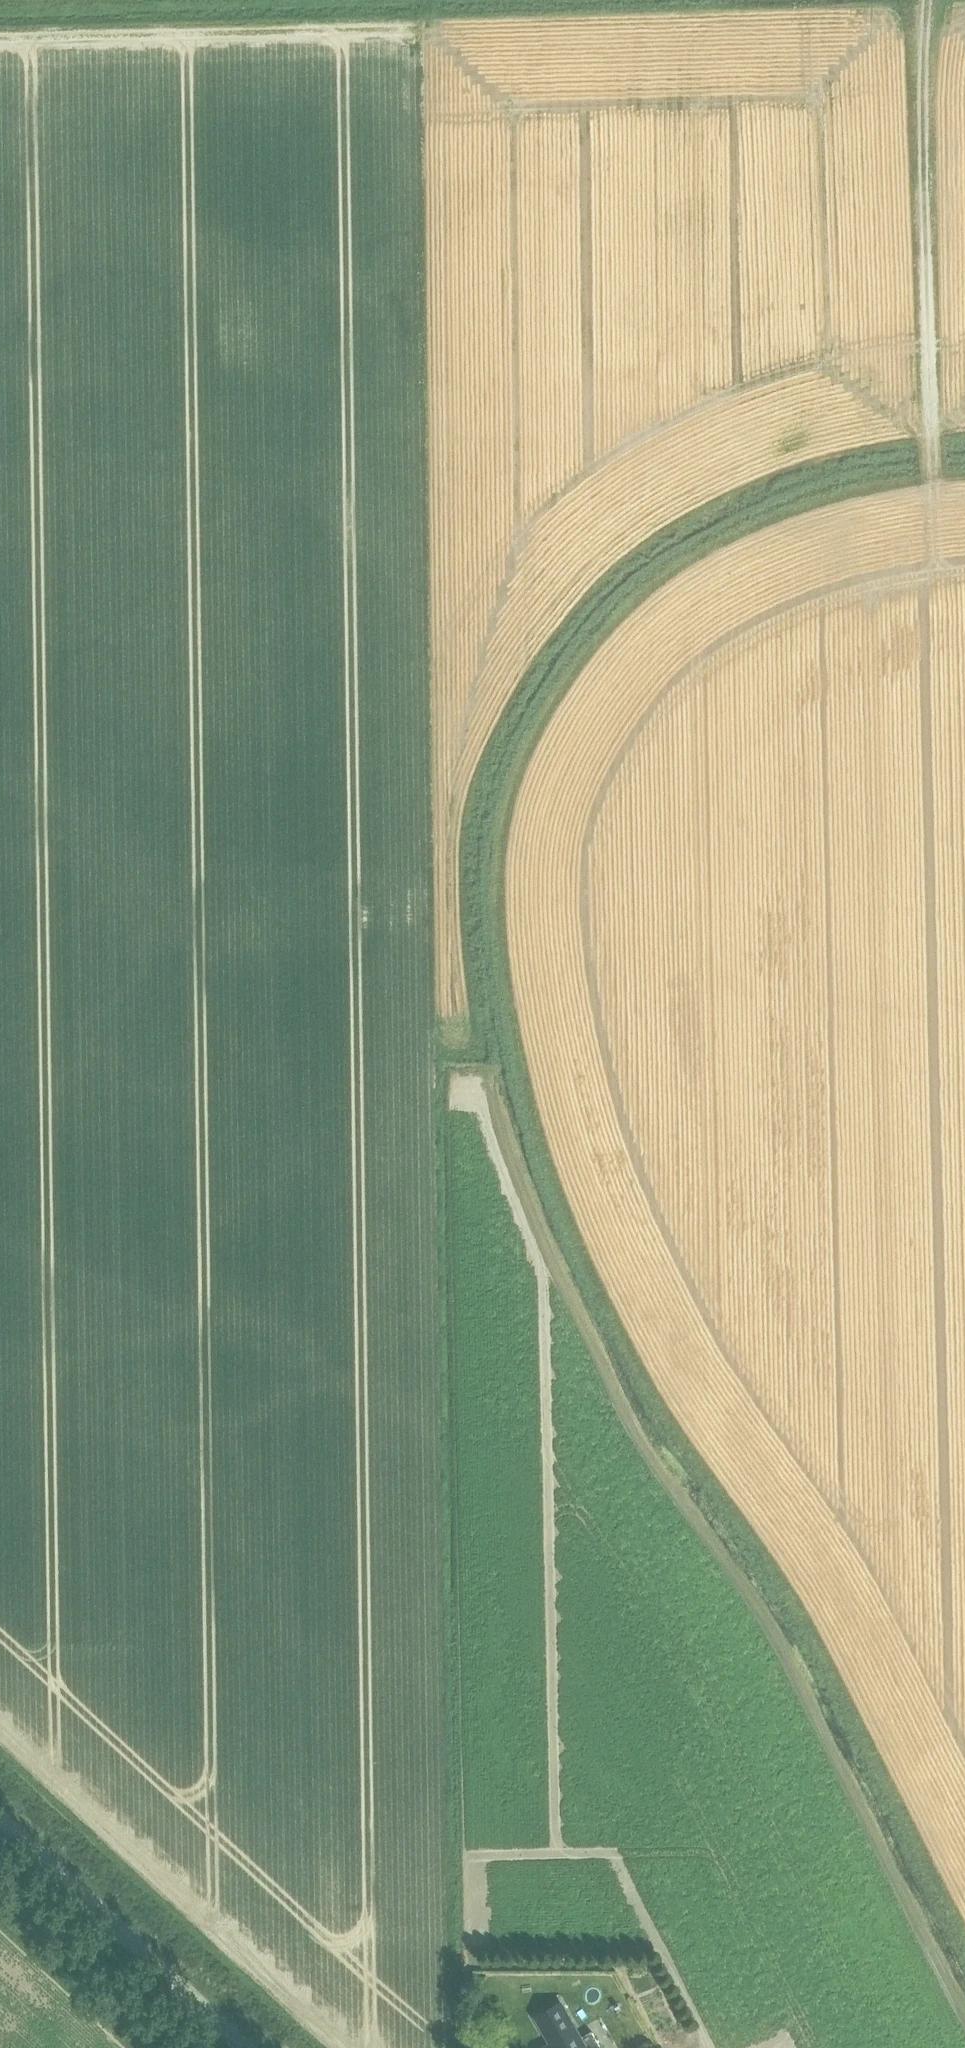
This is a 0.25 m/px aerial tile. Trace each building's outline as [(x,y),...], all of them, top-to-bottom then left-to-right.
[(586,2047),(587,2047),(604,2047),(595,2031),(583,2037),(564,2001),(540,2014),(555,2043),(545,2047),(586,2047)]
